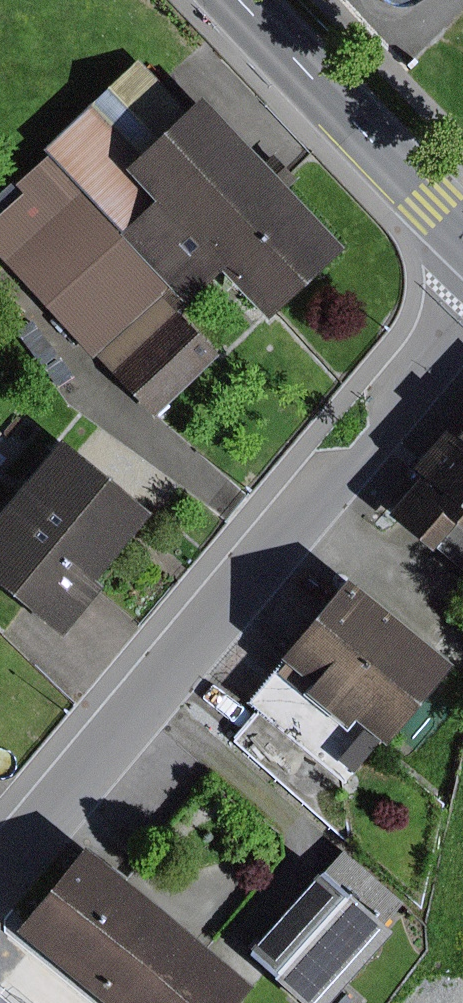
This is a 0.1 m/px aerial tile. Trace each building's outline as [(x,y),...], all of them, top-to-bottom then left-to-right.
[(133,60),(39,148),(44,154),(12,184),(10,182),(0,190),(0,258),(148,417),(214,356),(172,311),(213,273),(259,322),(337,249),(192,93),(177,107),(133,60)] [(379,517),(420,552),(444,524),(462,540),(462,395),(402,467),(413,476),(379,517)] [(52,439),(0,502),(0,595),(52,638),(94,587),(86,580),(141,513),(52,439)] [(441,664),(339,581),(239,703),(341,786),(441,664)] [(75,849),(7,933),(93,1002),(228,1002),(243,985),(75,849)] [(338,849),(241,957),(293,1002),(324,1002),(385,935),(376,927),(398,903),(338,849)] [(0,989),(0,1002),(17,1002),(0,989)]
